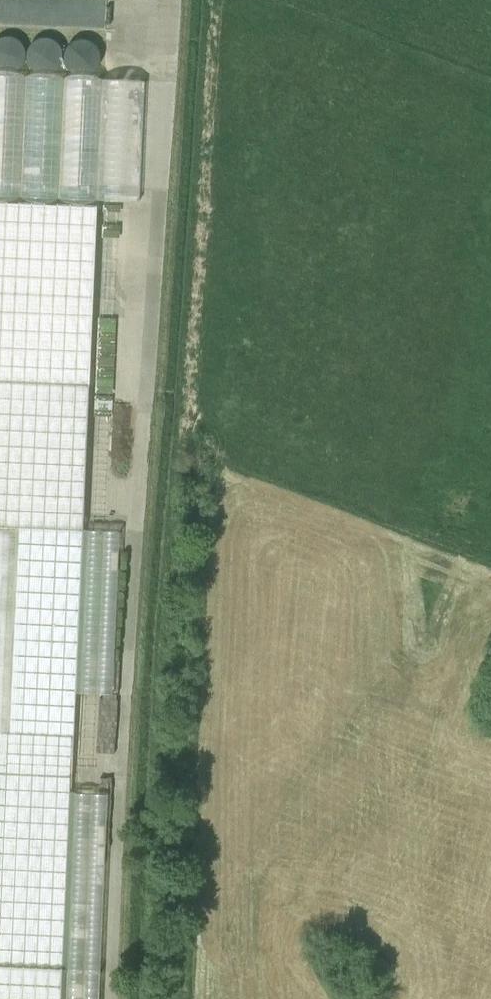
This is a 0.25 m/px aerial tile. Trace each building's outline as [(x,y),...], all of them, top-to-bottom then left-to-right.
[(140,202),(145,82),(0,76),(0,196),(140,202)] [(90,384),(98,206),(0,202),(0,381),(90,384)] [(63,968),(71,792),(77,692),(84,530),(90,384),(0,381),(0,966),(63,968)] [(84,530),(77,692),(113,694),(120,532),(84,530)] [(71,792),(63,968),(101,970),(108,794),(71,792)] [(63,968),(0,966),(0,998),(62,998),(63,968)]
